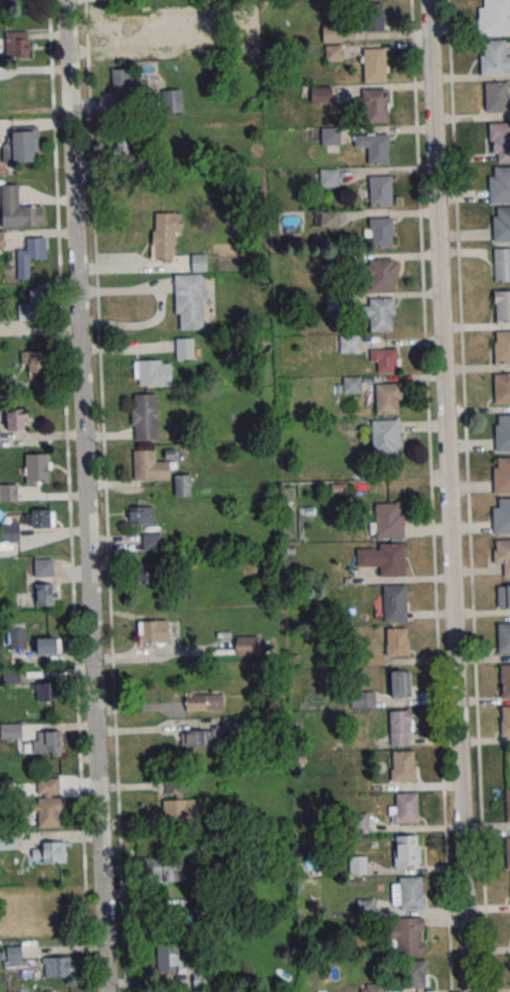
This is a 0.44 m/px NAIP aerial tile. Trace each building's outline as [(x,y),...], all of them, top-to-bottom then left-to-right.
[(479,36),(509,34),(509,16),(508,16),(508,0),(483,0),(483,8),(478,8),(479,36)] [(364,32),(384,32),(384,4),(364,4),(364,32)] [(341,25),(322,25),(322,42),(341,42),(341,25)] [(5,57),(30,57),(30,31),(5,31),(5,57)] [(505,56),(509,56),(509,69),(506,69),(506,75),(481,76),(480,54),(483,54),(483,40),(505,40),(505,56)] [(325,61),(343,61),(343,45),(325,45),(325,61)] [(387,82),(387,48),(363,48),(363,82),(387,82)] [(111,69),(111,94),(137,94),(137,81),(132,81),(132,69),(111,69)] [(485,112),(507,112),(507,82),(485,82),(485,112)] [(331,102),(331,86),(311,86),(311,102),(331,102)] [(387,88),(362,88),(362,123),(387,123),(387,88)] [(181,90),(157,90),(157,113),(181,113),(181,90)] [(491,123),(491,162),(509,162),(509,123),(491,123)] [(3,162),(38,162),(38,127),(11,127),(11,144),(3,144),(3,162)] [(321,145),(340,145),(340,128),(321,128),(321,145)] [(389,164),(389,134),(356,134),(356,149),(368,149),(368,164),(389,164)] [(133,143),(118,143),(118,163),(133,163),(133,143)] [(489,203),(509,202),(509,167),(493,167),(494,177),(488,177),(489,203)] [(319,169),(319,188),(338,188),(338,169),(319,169)] [(369,205),(391,205),(391,176),(369,176),(369,205)] [(42,226),(42,204),(18,204),(18,185),(1,185),(1,226),(42,226)] [(496,208),(509,207),(509,241),(493,242),(492,217),(497,217),(496,208)] [(339,211),(315,211),(315,226),(339,226),(339,211)] [(181,212),(153,212),(153,261),(173,261),(173,233),(181,233),(181,212)] [(366,237),(371,237),(371,246),(392,246),(392,218),(366,218),(366,237)] [(46,259),(46,238),(26,238),(26,249),(16,249),(16,279),(32,279),(32,259),(46,259)] [(509,282),(509,248),(494,248),(494,282),(509,282)] [(206,270),(206,255),(192,255),(192,270),(206,270)] [(396,289),(396,259),(367,259),(367,289),(396,289)] [(204,274),(176,274),(176,330),(204,330),(204,274)] [(41,321),(41,288),(28,288),(28,302),(17,302),(17,321),(41,321)] [(493,290),(493,321),(509,321),(509,290),(493,290)] [(394,298),(367,298),(367,332),(394,332),(394,298)] [(496,332),(509,331),(509,364),(494,365),(493,342),(496,342),(496,332)] [(340,353),(359,353),(359,335),(340,335),(340,353)] [(194,359),(194,338),(176,338),(176,359),(194,359)] [(44,351),(21,351),(21,372),(44,372),(44,351)] [(134,360),(134,385),(172,385),(172,360),(134,360)] [(494,403),(509,403),(509,374),(494,374),(494,403)] [(360,392),(360,377),(343,377),(343,392),(360,392)] [(376,414),(402,414),(402,383),(376,383),(376,414)] [(158,440),(157,394),(132,395),(133,440),(158,440)] [(27,409),(5,409),(5,430),(27,430),(27,409)] [(495,452),(509,452),(509,416),(498,416),(498,426),(494,426),(495,452)] [(372,420),(372,455),(400,455),(400,420),(372,420)] [(156,450),(134,450),(134,479),(168,479),(168,461),(156,461),(156,450)] [(49,483),(49,454),(25,454),(25,483),(49,483)] [(493,494),(509,494),(509,458),(497,458),(498,468),(493,468),(493,494)] [(190,475),(174,475),(174,496),(190,496),(190,475)] [(16,502),(17,484),(0,484),(0,501),(16,502)] [(494,535),(509,534),(509,498),(498,499),(498,508),(493,508),(494,535)] [(403,537),(403,503),(375,503),(375,521),(370,521),(370,537),(403,537)] [(153,506),(126,506),(126,524),(153,524),(153,506)] [(53,528),(53,509),(22,509),(22,528),(53,528)] [(3,542),(19,542),(19,523),(3,523),(3,542)] [(142,532),(142,549),(161,549),(161,532),(142,532)] [(493,564),(503,564),(503,576),(509,576),(509,539),(493,539),(493,564)] [(404,576),(404,544),(361,544),(361,566),(380,566),(380,576),(404,576)] [(33,576),(52,576),(52,558),(33,558),(33,576)] [(134,584),(158,584),(158,565),(134,565),(134,584)] [(55,606),(55,584),(28,584),(28,606),(55,606)] [(385,621),(406,621),(406,585),(385,585),(385,621)] [(496,608),(509,608),(509,585),(496,585),(496,608)] [(168,642),(168,620),(138,620),(138,642),(168,642)] [(498,654),(509,654),(509,623),(497,624),(498,654)] [(10,628),(10,649),(26,649),(26,628),(10,628)] [(387,656),(408,656),(408,628),(387,628),(387,656)] [(260,656),(260,636),(235,636),(235,656),(260,656)] [(60,638),(30,638),(30,654),(60,654),(60,638)] [(509,700),(509,664),(500,664),(500,700),(509,700)] [(411,671),(391,671),(391,697),(411,697),(411,671)] [(58,682),(36,682),(36,701),(58,701),(58,682)] [(374,707),(374,692),(352,692),(352,707),(374,707)] [(222,694),(186,694),(186,710),(222,710),(222,694)] [(500,736),(509,736),(509,706),(500,706),(500,736)] [(390,710),(390,745),(412,745),(412,710),(390,710)] [(21,724),(0,724),(0,738),(21,738),(21,724)] [(181,730),(181,746),(214,746),(214,730),(181,730)] [(60,755),(61,731),(29,731),(29,754),(60,755)] [(390,751),(390,781),(414,781),(414,751),(390,751)] [(35,778),(35,812),(38,812),(38,827),(61,827),(61,778),(35,778)] [(185,780),(172,784),(174,794),(188,790),(185,780)] [(390,804),(390,823),(417,823),(417,793),(396,793),(396,804),(390,804)] [(195,819),(195,799),(162,799),(162,819),(195,819)] [(354,833),(367,833),(367,813),(354,813),(354,833)] [(420,835),(394,835),(394,867),(420,867),(420,835)] [(14,836),(0,836),(0,848),(14,848),(14,836)] [(65,863),(65,842),(32,843),(32,863),(65,863)] [(366,874),(366,856),(349,856),(349,874),(366,874)] [(183,857),(143,857),(143,882),(183,882),(183,857)] [(424,909),(424,877),(392,877),(392,909),(424,909)] [(423,918),(390,918),(390,953),(423,953),(423,918)] [(178,945),(156,945),(156,971),(186,971),(186,959),(178,959),(178,945)] [(71,977),(70,957),(44,957),(44,977),(71,977)] [(426,961),(402,961),(402,988),(426,988),(426,961)] [(211,969),(193,969),(193,988),(211,988),(211,969)]
